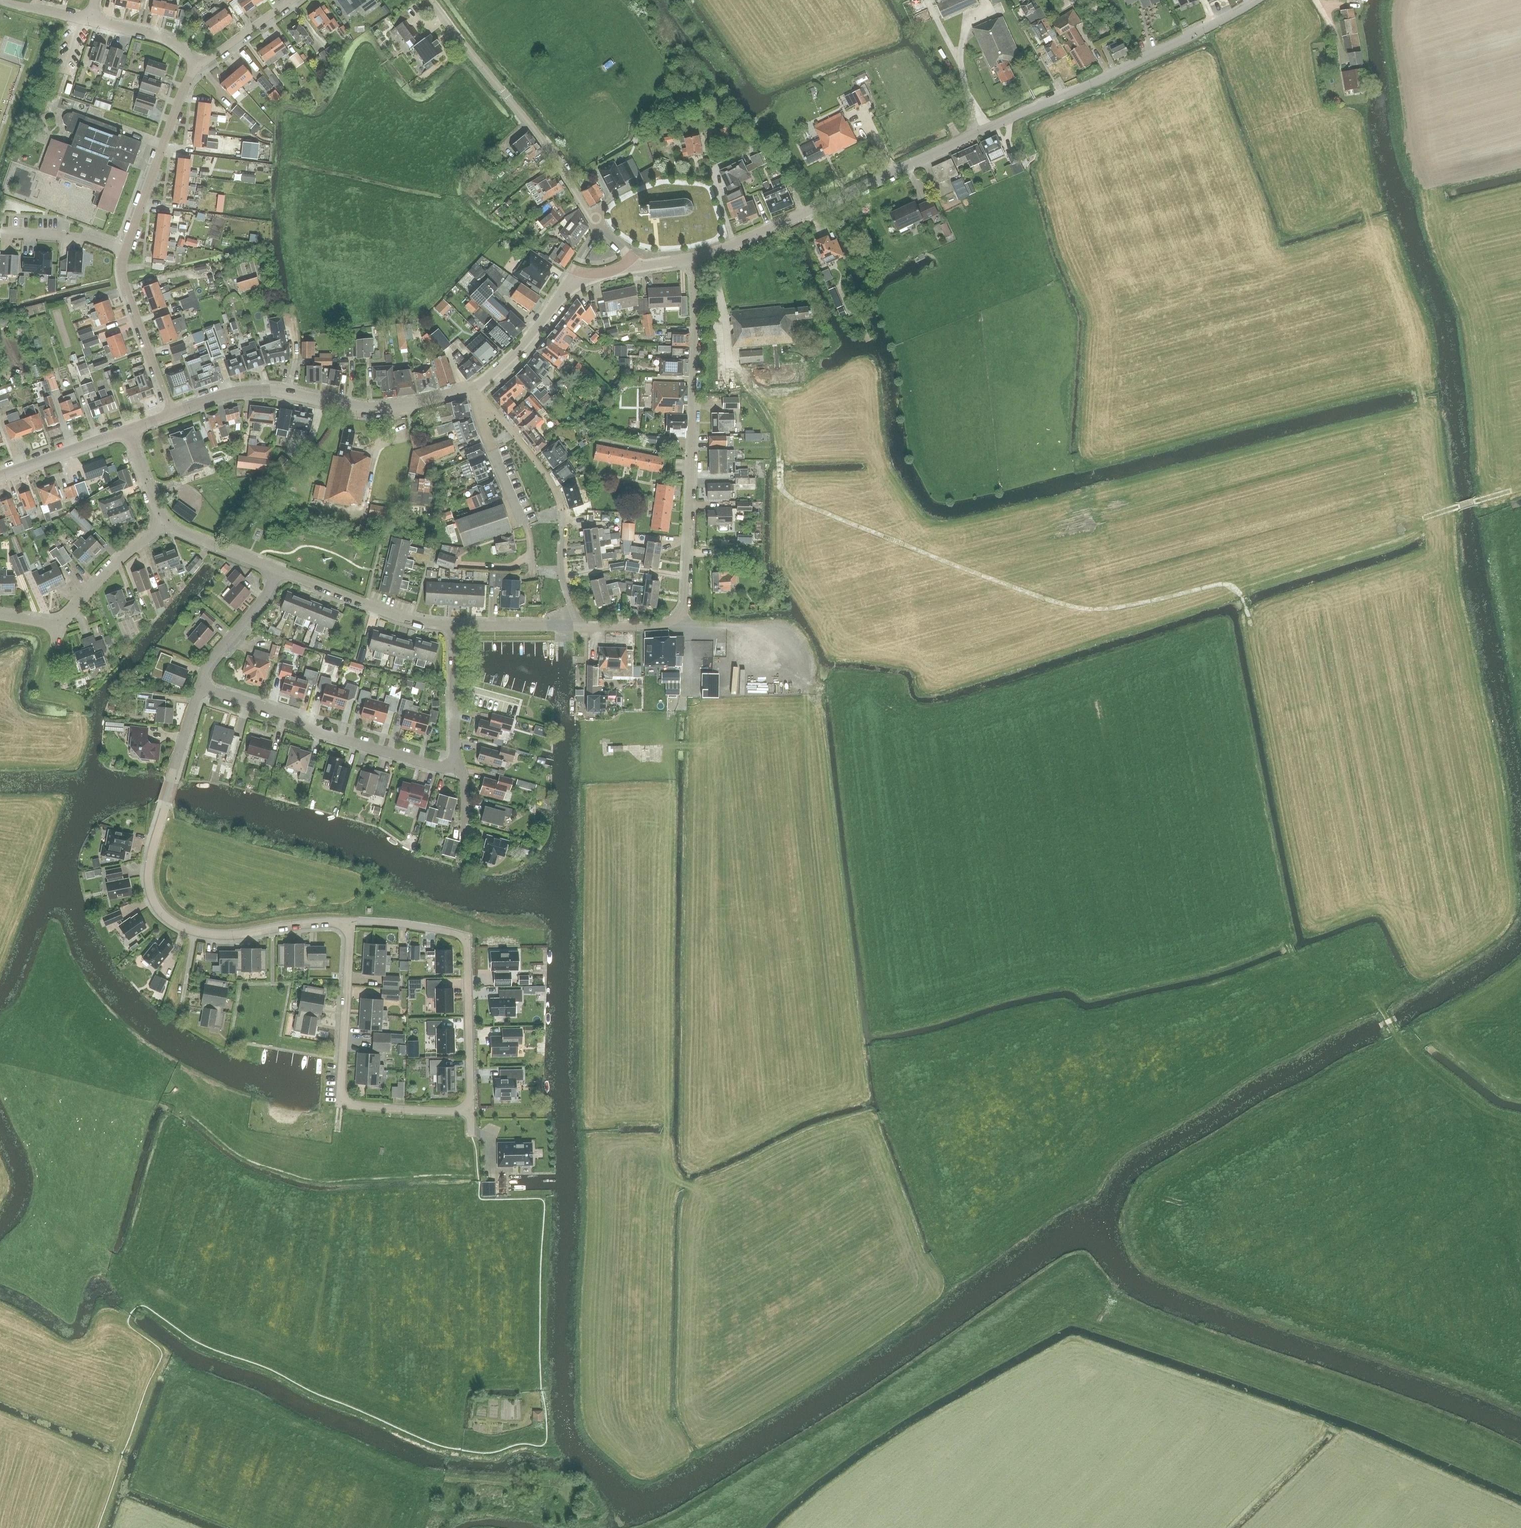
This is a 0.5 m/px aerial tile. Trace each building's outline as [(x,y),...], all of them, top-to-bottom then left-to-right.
[(115,6),(127,8),(129,0),(116,0),(115,6)] [(127,8),(139,11),(142,0),(129,0),(127,8)] [(167,0),(161,0),(161,3),(154,1),(151,14),(163,16),(167,0)] [(163,16),(175,19),(178,6),(172,5),(173,0),(167,0),(163,16)] [(251,0),(235,0),(245,13),(255,5),(251,0)] [(377,4),(374,0),(337,0),(348,15),(347,13),(353,9),(354,10),(355,10),(354,10),(365,2),(370,9),(377,4)] [(943,2),(937,5),(944,19),(979,4),(978,0),(942,0),(943,2)] [(1034,0),(1030,0),(1024,3),(1025,4),(1020,6),(1026,16),(1031,14),(1035,23),(1045,17),(1034,0)] [(189,2),(184,6),(187,11),(192,7),(189,2)] [(385,5),(381,8),(386,15),(390,12),(385,5)] [(328,12),(324,6),(320,9),(308,17),(318,31),(325,26),(330,32),(338,26),(333,19),(330,22),(324,15),(328,12)] [(195,7),(192,9),(199,17),(201,16),(195,7)] [(215,17),(223,28),(233,21),(225,9),(219,13),(215,7),(210,10),(215,17)] [(193,21),(199,17),(192,9),(187,12),(193,21)] [(1353,9),(1341,11),(1343,20),(1355,18),(1353,9)] [(1084,43),(1074,27),(1082,22),(1073,10),(1052,23),(1060,36),(1065,32),(1071,41),(1065,45),(1069,52),(1070,52),(1081,71),(1097,61),(1085,42),(1084,43)] [(1021,55),(1003,16),(993,21),(993,19),(973,28),(991,69),(995,67),(1002,83),(1004,82),(1006,83),(1008,82),(1009,80),(1015,78),(1010,67),(1011,65),(1009,61),(1021,55)] [(213,36),(223,28),(215,17),(209,21),(208,19),(203,22),(213,36)] [(1043,40),(1050,36),(1047,32),(1052,29),(1045,18),(1032,26),(1041,41),(1043,40)] [(1343,20),(1340,21),(1341,27),(1343,37),(1343,36),(1358,34),(1355,18),(1343,20)] [(417,43),(413,37),(418,33),(413,26),(410,28),(405,21),(408,19),(391,31),(391,32),(395,29),(406,43),(409,40),(414,46),(410,49),(411,49),(413,47),(425,64),(423,65),(427,70),(422,74),(439,62),(439,61),(435,64),(432,60),(437,56),(443,52),(438,45),(440,44),(437,40),(435,41),(430,35),(424,39),(424,38),(417,43)] [(302,28),(299,24),(289,31),(298,43),(303,40),(308,46),(313,42),(308,36),(309,36),(302,27),(302,28)] [(343,36),(348,32),(343,26),(339,29),(343,36)] [(1358,34),(1343,36),(1346,51),(1347,54),(1349,54),(1361,51),(1358,34)] [(1050,36),(1043,40),(1046,44),(1052,40),(1050,36)] [(268,45),(279,60),(289,52),(285,47),(279,38),(268,45)] [(1054,63),(1067,56),(1057,38),(1052,40),(1054,43),(1045,48),(1054,63)] [(106,65),(111,51),(105,49),(106,46),(95,42),(89,60),(106,65)] [(1118,46),(1116,42),(1108,46),(1115,60),(1129,53),(1124,43),(1118,46)] [(268,67),(279,60),(268,45),(258,53),(264,62),(265,62),(268,67)] [(332,60),(338,56),(331,46),(325,50),(332,60)] [(111,51),(106,65),(104,72),(116,77),(119,69),(123,71),(128,56),(122,54),(123,51),(112,48),(111,51)] [(335,66),(324,51),(319,55),(320,56),(317,58),(321,63),(323,61),(330,70),(335,66)] [(1361,51),(1349,54),(1351,66),(1362,64),(1363,64),(1361,51)] [(297,68),(299,67),(304,63),(297,53),(289,58),(297,68)] [(603,66),(607,70),(616,63),(613,59),(603,66)] [(144,77),(158,82),(160,76),(163,77),(167,66),(149,60),(144,77)] [(244,64),(233,74),(243,86),(254,76),(244,64)] [(1350,71),(1343,72),(1346,90),(1353,89),(1354,93),(1364,92),(1363,87),(1360,72),(1364,71),(1362,64),(1351,66),(1349,66),(1350,71)] [(222,84),(232,95),(243,86),(233,74),(222,84)] [(277,89),(282,86),(274,74),(269,78),(277,89)] [(268,90),(274,86),(265,75),(259,80),(268,90)] [(161,83),(158,82),(144,77),(139,94),(153,98),(155,93),(158,94),(161,83)] [(87,89),(76,85),(73,96),(84,99),(87,89)] [(863,95),(860,90),(850,95),(851,98),(851,97),(856,106),(855,107),(857,109),(867,103),(866,101),(869,99),(866,93),(863,95)] [(156,99),(153,98),(139,94),(133,111),(148,115),(149,110),(152,111),(156,99)] [(95,106),(110,111),(112,106),(96,100),(95,106)] [(209,119),(209,120),(217,121),(218,116),(210,115),(211,105),(199,103),(197,118),(209,119)] [(121,135),(123,130),(73,112),(72,113),(69,113),(66,114),(64,116),(63,119),(63,122),(65,125),(67,127),(66,131),(75,135),(71,146),(52,139),(40,172),(56,178),(56,177),(76,184),(76,186),(82,188),(83,186),(96,191),(94,196),(95,197),(92,205),(98,207),(97,208),(113,214),(118,200),(128,173),(127,172),(130,164),(133,165),(142,142),(121,135)] [(256,123),(246,113),(240,119),(251,129),(256,123)] [(846,122),(841,113),(815,126),(820,138),(800,148),(808,164),(828,154),(829,155),(857,141),(847,121),(846,122)] [(208,134),(207,134),(215,135),(216,130),(208,129),(209,120),(209,119),(197,118),(195,132),(208,134)] [(730,128),(721,132),(723,139),(733,135),(730,128)] [(517,157),(523,152),(528,147),(536,142),(528,131),(521,137),(509,147),(517,157)] [(205,148),(213,149),(214,144),(206,143),(207,134),(208,134),(195,132),(194,147),(205,148)] [(692,138),(691,135),(680,138),(682,143),(687,142),(688,149),(683,150),(684,156),(689,155),(689,156),(703,153),(700,137),(692,138)] [(990,162),(1005,155),(1002,146),(1003,144),(1002,141),(999,141),(997,136),(981,143),(990,162)] [(533,158),(542,151),(536,142),(528,147),(523,152),(517,157),(513,161),(516,164),(526,155),(529,159),(533,158)] [(259,144),(247,143),(246,159),(257,160),(259,144)] [(970,161),(972,167),(979,164),(983,174),(991,170),(987,160),(985,161),(977,145),(953,156),(957,166),(970,161)] [(1020,162),(1015,150),(1007,153),(1012,165),(1020,162)] [(743,160),(720,171),(730,193),(741,187),(742,187),(740,183),(744,181),(741,177),(749,173),(756,170),(756,169),(757,169),(765,165),(764,164),(768,163),(762,152),(750,157),(750,158),(752,160),(744,164),(743,160)] [(189,175),(189,176),(197,176),(197,171),(190,171),(191,160),(178,159),(177,174),(189,175)] [(614,162),(599,170),(610,193),(625,185),(624,182),(634,177),(640,174),(633,159),(626,162),(618,166),(617,164),(615,165),(614,162)] [(940,183),(959,175),(952,159),(933,168),(940,183)] [(1012,165),(1010,166),(1015,176),(1024,172),(1020,162),(1012,165)] [(648,169),(654,180),(662,176),(657,165),(648,169)] [(479,176),(487,184),(496,175),(488,167),(479,176)] [(783,177),(787,185),(793,182),(788,172),(782,175),(783,177)] [(546,173),(531,182),(542,201),(543,201),(546,200),(565,188),(559,177),(551,182),(550,180),(546,173)] [(187,189),(187,190),(195,191),(196,186),(188,185),(189,176),(189,175),(177,174),(175,188),(187,189)] [(241,182),(255,184),(256,176),(242,174),(241,182)] [(787,185),(783,177),(771,182),(774,190),(763,195),(766,201),(771,214),(794,204),(788,192),(789,192),(786,185),(787,185)] [(969,196),(961,179),(952,182),(960,200),(969,196)] [(970,195),(976,193),(971,182),(965,184),(970,195)] [(590,207),(601,202),(599,198),(603,196),(596,184),(581,193),(590,207)] [(185,210),(192,211),(194,200),(186,199),(187,190),(187,189),(175,188),(173,202),(186,204),(185,210)] [(750,220),(759,216),(753,202),(747,204),(742,188),(725,196),(733,219),(738,217),(741,224),(743,223),(744,224),(748,222),(748,221),(750,220)] [(553,199),(547,203),(547,204),(551,209),(554,207),(557,210),(559,208),(558,205),(557,206),(553,199)] [(694,207),(692,203),(689,200),(686,199),(650,203),(650,206),(643,207),(642,206),(641,207),(642,208),(642,215),(641,216),(642,217),(643,216),(651,215),(651,218),(651,219),(655,219),(660,218),(687,216),(690,215),(693,212),(694,207)] [(938,214),(932,200),(917,207),(915,202),(891,214),(899,230),(925,218),(926,220),(938,214)] [(566,206),(564,201),(558,205),(559,208),(564,215),(577,207),(573,201),(566,206)] [(564,215),(559,208),(557,210),(554,207),(551,209),(547,204),(538,211),(542,217),(538,220),(545,227),(551,222),(553,225),(561,218),(564,216),(564,215)] [(572,248),(589,227),(578,210),(564,218),(567,223),(560,233),(572,248)] [(197,219),(204,221),(206,215),(198,213),(197,219)] [(158,215),(157,229),(169,231),(177,232),(177,227),(170,226),(171,216),(158,215)] [(946,239),(953,236),(947,223),(940,226),(946,239)] [(167,245),(175,246),(175,241),(168,240),(169,231),(157,229),(155,243),(167,245)] [(532,243),(535,239),(529,232),(526,236),(532,243)] [(250,241),(258,243),(259,235),(251,234),(250,241)] [(830,242),(828,237),(817,242),(820,248),(818,250),(818,251),(818,253),(819,254),(821,255),(822,254),(826,264),(844,256),(837,239),(830,242)] [(197,242),(187,239),(186,244),(196,247),(197,242)] [(549,257),(549,258),(564,268),(574,253),(567,246),(562,242),(556,251),(553,249),(551,251),(552,252),(549,257)] [(167,245),(155,243),(153,258),(165,259),(165,260),(173,261),(174,256),(166,255),(167,245)] [(552,266),(546,261),(537,255),(530,250),(513,275),(528,285),(529,283),(533,286),(531,289),(538,293),(551,274),(548,272),(552,266)] [(51,268),(52,253),(36,252),(35,259),(24,258),(23,271),(34,272),(34,274),(50,275),(50,274),(51,274),(52,268),(51,268)] [(82,266),(83,253),(69,252),(68,262),(61,261),(60,277),(67,278),(68,272),(74,272),(73,274),(82,275),(83,266),(82,266)] [(546,261),(549,258),(549,257),(545,254),(544,256),(541,253),(540,253),(539,252),(537,255),(546,261)] [(0,258),(0,280),(7,280),(8,275),(18,276),(19,256),(8,255),(8,259),(0,258)] [(153,268),(164,269),(165,262),(153,260),(153,268)] [(511,298),(520,284),(493,264),(485,272),(481,268),(476,263),(471,268),(472,268),(468,272),(482,285),(488,279),(504,295),(511,298)] [(196,275),(208,272),(207,266),(195,268),(196,275)] [(240,292),(260,286),(257,277),(237,283),(240,292)] [(499,301),(504,295),(488,279),(482,285),(470,296),(514,338),(526,326),(499,301)] [(148,300),(170,292),(168,285),(163,287),(163,288),(160,289),(157,282),(144,287),(148,300)] [(530,315),(541,300),(522,285),(511,300),(530,315)] [(643,312),(643,298),(636,299),(634,287),(618,290),(622,309),(633,307),(634,311),(638,310),(639,315),(643,315),(643,312)] [(664,288),(665,308),(680,307),(681,315),(687,315),(686,296),(680,297),(680,287),(664,288)] [(649,308),(665,308),(664,288),(648,289),(648,298),(643,298),(643,312),(650,312),(649,308)] [(610,311),(622,309),(618,290),(603,294),(604,303),(598,304),(601,317),(611,315),(610,311)] [(182,306),(197,300),(194,291),(193,291),(190,292),(189,293),(188,293),(190,297),(180,301),(182,306)] [(170,292),(148,300),(153,312),(166,307),(164,301),(172,298),(170,292)] [(844,306),(839,295),(833,298),(837,309),(844,306)] [(74,308),(87,304),(85,297),(72,302),(74,308)] [(472,299),(465,306),(472,314),(479,306),(472,299)] [(583,320),(582,321),(588,325),(596,316),(589,304),(584,310),(577,299),(570,309),(583,320)] [(91,313),(93,317),(112,310),(108,300),(94,305),(96,311),(91,313)] [(197,300),(182,306),(184,311),(193,307),(195,311),(200,309),(197,300)] [(443,300),(435,308),(442,316),(451,307),(443,300)] [(502,350),(513,339),(496,322),(481,307),(474,315),(485,325),(485,326),(489,330),(485,334),(502,350)] [(813,318),(811,307),(785,309),(784,308),(781,309),(781,307),(732,312),(733,321),(730,322),(733,348),(795,342),(792,320),(813,318)] [(844,308),(838,310),(841,317),(847,314),(844,308)] [(573,332),(582,321),(583,320),(570,309),(560,322),(573,332)] [(112,310),(93,317),(94,321),(99,319),(102,325),(116,320),(112,310)] [(160,332),(185,323),(183,317),(171,321),(169,315),(155,319),(160,332)] [(645,328),(653,327),(651,315),(643,316),(645,328)] [(286,344),(284,330),(286,330),(283,316),(268,319),(271,334),(273,333),(275,342),(260,347),(266,364),(289,359),(289,344),(286,344)] [(548,338),(565,351),(577,336),(560,322),(548,338)] [(185,323),(160,332),(164,344),(178,339),(175,333),(187,329),(185,323)] [(226,343),(222,329),(217,331),(214,324),(204,328),(208,340),(204,342),(209,355),(210,354),(213,364),(226,359),(221,345),(226,343)] [(399,350),(405,349),(402,325),(396,326),(399,350)] [(81,340),(94,335),(91,327),(78,332),(81,340)] [(616,328),(607,331),(609,339),(618,336),(616,328)] [(438,329),(430,336),(431,336),(435,342),(443,351),(451,345),(438,329)] [(194,339),(204,336),(202,331),(192,334),(194,339)] [(689,346),(689,333),(672,332),(668,333),(668,337),(673,338),(672,346),(689,346)] [(105,350),(124,344),(120,333),(106,338),(109,345),(103,347),(105,350)] [(600,337),(596,333),(591,339),(595,343),(600,337)] [(483,366),(498,352),(480,334),(466,347),(483,366)] [(100,342),(98,335),(84,340),(87,347),(100,342)] [(204,336),(194,339),(196,344),(206,341),(204,336)] [(431,336),(425,341),(429,346),(430,346),(435,342),(431,336)] [(565,351),(548,338),(537,351),(558,367),(569,354),(565,351)] [(356,341),(357,357),(357,359),(370,357),(370,353),(373,352),(373,339),(356,341)] [(348,357),(357,357),(356,341),(348,342),(348,357)] [(315,355),(314,342),(302,342),(302,358),(311,358),(311,355),(315,355)] [(181,355),(187,353),(183,343),(170,348),(175,362),(183,359),(181,355)] [(124,344),(105,350),(106,354),(111,352),(114,359),(128,354),(124,344)] [(264,364),(259,350),(258,350),(256,344),(242,349),(244,355),(243,356),(248,370),(264,364)] [(458,350),(453,344),(449,347),(454,353),(458,350)] [(606,357),(611,355),(608,345),(603,347),(606,357)] [(627,357),(627,347),(615,346),(614,356),(627,357)] [(689,358),(689,347),(658,346),(658,352),(672,352),(672,357),(689,358)] [(230,377),(246,371),(238,348),(231,351),(233,359),(224,362),(230,377)] [(741,363),(764,361),(763,351),(740,353),(741,363)] [(467,362),(458,352),(453,357),(459,364),(462,361),(464,364),(458,369),(467,380),(482,367),(473,357),(467,362)] [(550,364),(536,353),(527,365),(545,378),(549,373),(545,370),(550,364)] [(219,380),(213,364),(210,354),(209,355),(195,359),(186,362),(191,378),(195,389),(219,380)] [(444,356),(431,360),(436,375),(437,379),(440,388),(456,383),(449,363),(447,363),(445,355),(444,356)] [(630,374),(630,358),(619,359),(619,366),(621,366),(621,373),(630,374)] [(688,376),(689,360),(661,359),(660,375),(677,376),(688,376)] [(95,370),(109,365),(107,360),(93,364),(95,370)] [(84,364),(82,364),(85,374),(90,373),(87,363),(84,364)] [(586,381),(592,374),(578,363),(572,370),(586,381)] [(139,386),(143,399),(155,395),(150,382),(149,383),(143,365),(132,369),(137,381),(138,380),(140,386),(139,386)] [(315,366),(307,366),(307,376),(306,376),(306,381),(307,381),(307,383),(321,383),(321,371),(321,367),(323,367),(323,365),(315,365),(315,366)] [(396,397),(393,373),(392,368),(392,365),(372,367),(373,382),(377,382),(377,385),(379,386),(382,386),(382,387),(383,398),(396,397)] [(545,379),(541,376),(534,371),(533,372),(526,365),(516,376),(530,392),(541,382),(545,387),(551,382),(547,377),(545,379)] [(177,379),(182,393),(193,390),(185,368),(172,373),(174,380),(177,379)] [(337,369),(337,371),(329,369),(324,368),(323,372),(321,371),(321,383),(328,384),(327,384),(330,385),(332,385),(333,387),(336,388),(337,386),(339,387),(342,370),(337,369)] [(431,368),(415,372),(419,393),(437,389),(434,380),(437,379),(436,375),(433,375),(431,368)] [(115,383),(110,369),(104,372),(109,385),(115,383)] [(117,383),(124,381),(120,370),(113,372),(117,383)] [(393,373),(396,397),(398,396),(398,397),(402,396),(416,394),(415,381),(410,370),(393,373)] [(173,397),(182,393),(177,379),(174,380),(172,373),(166,375),(173,397)] [(514,398),(521,393),(524,390),(522,387),(523,386),(515,376),(492,397),(500,406),(512,396),(514,398)] [(52,392),(59,389),(55,377),(48,380),(52,392)] [(143,399),(139,386),(137,387),(134,378),(128,381),(131,389),(127,391),(131,403),(143,399)] [(45,394),(51,392),(47,380),(41,382),(45,394)] [(84,395),(95,392),(92,382),(81,386),(84,395)] [(617,392),(625,386),(620,382),(613,388),(617,392)] [(687,405),(688,387),(685,387),(685,383),(654,382),(653,412),(683,413),(683,405),(687,405)] [(0,387),(0,395),(13,390),(11,383),(0,387)] [(100,400),(105,413),(117,409),(112,396),(108,397),(105,389),(99,391),(102,400),(100,400)] [(537,390),(533,394),(539,401),(543,398),(537,390)] [(105,413),(100,400),(99,401),(95,392),(90,394),(90,396),(92,403),(88,404),(93,417),(105,413)] [(66,420),(82,414),(74,393),(63,397),(65,403),(60,404),(62,410),(66,420)] [(10,404),(6,394),(0,396),(0,408),(10,404)] [(530,404),(535,399),(531,395),(526,399),(530,404)] [(59,423),(56,415),(57,415),(50,396),(44,399),(46,405),(39,407),(42,418),(46,416),(46,419),(47,419),(50,426),(51,425),(52,426),(56,424),(57,423),(59,423)] [(739,407),(738,397),(722,397),(723,407),(739,407)] [(442,423),(471,416),(467,399),(446,404),(448,411),(439,413),(442,423)] [(507,414),(516,407),(510,399),(501,407),(507,414)] [(537,412),(542,408),(535,399),(530,404),(537,412)] [(516,425),(531,412),(523,402),(508,415),(516,425)] [(28,434),(29,433),(29,434),(30,434),(34,433),(35,432),(37,431),(38,432),(41,430),(42,429),(42,428),(43,428),(38,414),(36,414),(33,405),(24,408),(27,418),(23,419),(28,434)] [(274,425),(276,409),(250,406),(249,422),(254,422),(253,431),(251,431),(250,437),(259,438),(260,432),(261,423),(274,425)] [(239,418),(238,407),(225,410),(228,421),(235,419),(236,424),(242,422),(241,417),(239,418)] [(310,432),(313,415),(292,411),(281,409),(277,429),(288,431),(289,428),(294,429),(302,430),(310,432)] [(543,419),(537,412),(535,410),(517,425),(524,434),(523,435),(531,444),(540,437),(533,428),(543,419)] [(28,434),(23,419),(21,420),(18,412),(7,416),(10,424),(6,425),(11,440),(28,434)] [(219,427),(222,438),(229,436),(225,425),(223,426),(218,412),(208,415),(212,430),(219,427)] [(712,413),(712,433),(729,433),(728,425),(734,425),(734,414),(728,414),(728,413),(712,413)] [(686,437),(686,430),(687,415),(667,414),(667,430),(670,430),(670,437),(686,437)] [(478,436),(471,417),(453,424),(452,422),(442,425),(436,427),(438,435),(455,430),(459,442),(478,436)] [(195,432),(193,427),(170,436),(171,438),(169,439),(173,448),(174,447),(175,449),(170,450),(180,478),(203,470),(203,468),(212,465),(200,431),(195,432)] [(363,457),(364,454),(351,451),(355,432),(344,429),(338,456),(334,455),(324,501),(351,506),(352,503),(361,505),(371,458),(363,457)] [(210,443),(216,441),(213,431),(207,434),(210,443)] [(413,448),(419,446),(415,433),(410,434),(413,448)] [(745,442),(754,442),(754,434),(745,434),(745,442)] [(656,445),(657,436),(646,435),(646,444),(656,445)] [(724,445),(726,445),(726,436),(709,436),(709,446),(713,446),(724,445)] [(540,437),(531,444),(537,452),(547,444),(540,437)] [(582,448),(588,444),(585,439),(579,443),(582,448)] [(413,451),(409,472),(415,473),(423,475),(425,464),(454,451),(451,440),(413,451)] [(563,446),(559,440),(542,453),(553,468),(568,458),(570,457),(566,451),(566,450),(567,449),(564,446),(563,446)] [(469,460),(485,454),(481,444),(465,450),(469,460)] [(247,458),(270,461),(272,448),(249,445),(247,457),(247,458)] [(594,459),(607,462),(610,448),(596,445),(594,459)] [(710,462),(726,461),(734,461),(734,450),(724,450),(724,445),(713,446),(713,450),(709,450),(710,462)] [(610,448),(607,462),(621,465),(624,450),(610,448)] [(624,450),(621,465),(634,467),(637,453),(624,450)] [(648,470),(650,456),(637,453),(634,467),(648,470)] [(473,472),(489,465),(485,454),(468,461),(473,472)] [(287,480),(293,473),(289,469),(293,464),(282,455),(272,467),(287,480)] [(247,458),(247,457),(238,456),(237,467),(269,471),(270,461),(247,458)] [(650,456),(648,470),(661,473),(664,458),(650,456)] [(111,480),(108,473),(109,473),(107,468),(104,459),(83,467),(88,480),(103,475),(106,482),(111,480)] [(735,479),(749,479),(748,469),(733,470),(733,466),(726,467),(726,461),(710,462),(710,474),(735,473),(735,479)] [(561,485),(575,476),(566,462),(562,465),(552,472),(561,485)] [(489,465),(473,472),(464,475),(466,480),(472,477),(472,475),(474,474),(477,483),(494,476),(489,465)] [(112,493),(132,486),(126,470),(117,473),(120,480),(109,486),(112,493)] [(409,472),(407,482),(410,482),(412,483),(409,504),(435,507),(438,481),(414,478),(415,473),(409,472)] [(490,502),(503,497),(495,478),(482,483),(483,483),(473,487),(476,495),(471,497),(476,508),(485,505),(485,504),(490,502)] [(80,483),(74,485),(78,496),(79,498),(89,495),(85,481),(80,483)] [(56,485),(55,482),(43,486),(42,486),(40,487),(40,488),(38,488),(42,498),(41,498),(44,505),(41,506),(44,514),(50,512),(50,513),(62,508),(60,500),(61,499),(57,489),(58,489),(57,485),(56,485)] [(576,483),(562,487),(569,509),(576,506),(590,502),(589,499),(582,502),(576,483)] [(655,499),(672,502),(674,486),(658,484),(655,499)] [(707,484),(708,499),(730,498),(729,491),(733,491),(733,484),(729,484),(707,484)] [(74,485),(69,487),(73,498),(78,496),(74,485)] [(322,500),(325,487),(316,485),(313,498),(322,500)] [(69,487),(64,489),(68,499),(73,498),(69,487)] [(28,515),(29,515),(34,513),(37,511),(33,498),(32,499),(29,491),(26,492),(25,492),(23,493),(23,494),(20,495),(26,509),(25,509),(28,515)] [(131,506),(126,507),(122,496),(104,502),(104,501),(100,502),(105,518),(109,516),(113,526),(126,522),(126,523),(136,520),(131,506)] [(17,513),(12,498),(7,500),(5,499),(3,500),(3,501),(1,502),(7,517),(12,515),(15,526),(13,527),(15,534),(25,530),(18,513),(17,513)] [(672,502),(655,499),(653,514),(670,517),(672,502)] [(751,511),(751,503),(737,503),(737,511),(751,511)] [(463,546),(511,529),(503,505),(455,521),(463,546)] [(75,508),(70,513),(89,531),(94,526),(88,521),(78,510),(75,508)] [(190,522),(196,514),(188,508),(182,516),(190,522)] [(728,530),(728,524),(732,524),(731,508),(714,508),(714,511),(708,511),(708,525),(718,524),(718,530),(720,532),(727,532),(728,530)] [(451,517),(449,511),(440,514),(442,521),(451,517)] [(651,530),(668,532),(670,517),(653,514),(651,530)] [(29,515),(28,515),(21,518),(26,530),(33,527),(29,515)] [(458,540),(453,524),(447,526),(452,542),(458,540)] [(622,535),(634,535),(634,524),(623,524),(622,535)] [(34,530),(36,537),(44,533),(42,527),(34,530)] [(596,528),(584,530),(585,543),(611,540),(610,534),(604,535),(604,530),(603,528),(597,529),(596,528)] [(498,554),(516,552),(513,534),(501,536),(502,540),(496,541),(498,554)] [(752,536),(743,535),(742,544),(752,544),(752,536)] [(78,541),(95,558),(104,549),(91,536),(86,541),(82,537),(78,541)] [(392,537),(390,548),(408,553),(408,551),(416,552),(417,548),(409,546),(410,542),(392,537)] [(611,540),(585,543),(587,556),(600,554),(606,553),(605,547),(612,546),(611,540)] [(86,567),(95,558),(78,541),(74,544),(79,549),(73,554),(86,567)] [(634,553),(659,557),(661,544),(648,542),(647,549),(635,547),(630,546),(630,552),(634,553)] [(57,548),(67,563),(72,560),(63,547),(62,548),(60,546),(57,548)] [(62,567),(67,563),(57,548),(49,552),(54,559),(56,558),(62,567)] [(408,553),(390,548),(387,559),(413,565),(414,561),(406,559),(408,553)] [(730,556),(743,556),(743,548),(729,549),(730,556)] [(164,553),(170,569),(176,567),(178,572),(182,570),(181,566),(175,549),(164,553)] [(163,571),(170,569),(164,553),(153,556),(159,573),(161,578),(165,576),(163,571)] [(453,570),(457,558),(440,553),(436,564),(453,570)] [(600,554),(587,556),(589,569),(602,567),(601,561),(613,559),(612,553),(606,553),(600,554)] [(657,570),(659,557),(634,553),(633,559),(645,561),(644,568),(657,570)] [(17,558),(18,558),(16,554),(10,557),(18,576),(24,573),(17,558)] [(17,558),(24,573),(30,571),(23,556),(18,558),(17,558)] [(192,575),(203,563),(203,562),(197,557),(186,569),(192,575)] [(404,567),(412,569),(413,565),(387,559),(385,569),(403,574),(404,567)] [(47,573),(54,590),(66,584),(56,562),(51,565),(53,570),(47,573)] [(611,572),(625,569),(623,562),(610,565),(611,572)] [(637,573),(638,564),(626,562),(625,571),(637,573)] [(226,564),(221,570),(225,574),(231,568),(226,564)] [(139,592),(151,588),(145,569),(132,573),(139,592)] [(382,580),(408,586),(409,582),(401,580),(403,574),(385,569),(382,580)] [(2,571),(2,595),(15,594),(15,576),(7,576),(7,570),(2,571)] [(235,609),(250,592),(241,584),(245,578),(236,570),(227,579),(235,586),(224,599),(235,609)] [(54,590),(47,573),(40,576),(37,571),(32,573),(42,595),(54,590)] [(521,605),(525,603),(525,597),(521,595),(519,595),(520,581),(509,581),(510,574),(490,572),(489,586),(502,587),(501,607),(519,608),(519,605),(521,605)] [(729,574),(728,572),(713,573),(713,592),(730,591),(730,585),(736,584),(736,573),(729,574)] [(619,587),(617,582),(605,585),(603,578),(591,581),(594,594),(619,587)] [(407,590),(408,586),(382,580),(380,591),(398,595),(399,588),(407,590)] [(632,591),(657,595),(659,581),(646,580),(645,587),(633,585),(632,591)] [(425,604),(437,604),(438,583),(426,582),(425,604)] [(624,583),(619,582),(617,582),(619,587),(594,594),(597,607),(610,603),(608,596),(620,593),(625,594),(625,584),(624,583)] [(450,583),(438,583),(437,604),(448,605),(450,583)] [(460,606),(461,584),(450,583),(448,605),(460,606)] [(162,600),(170,598),(165,584),(157,587),(162,600)] [(471,606),(473,585),(461,584),(460,606),(471,606)] [(632,591),(633,585),(625,584),(625,594),(637,597),(636,605),(642,606),(655,608),(657,595),(632,591)] [(473,585),(471,606),(483,607),(485,585),(473,585)] [(126,603),(121,590),(106,596),(113,615),(131,609),(133,615),(140,612),(136,600),(126,603)] [(157,609),(164,606),(158,592),(151,594),(157,609)] [(289,613),(291,613),(298,596),(288,592),(281,609),(285,611),(282,619),(286,620),(289,613)] [(298,596),(291,613),(297,616),(294,623),(298,625),(308,600),(298,596)] [(311,621),(318,604),(308,600),(298,625),(299,625),(302,626),(305,619),(311,621)] [(314,631),(318,633),(328,608),(318,604),(311,621),(317,623),(314,631)] [(164,606),(157,609),(159,616),(165,610),(164,606)] [(338,612),(328,608),(318,633),(322,634),(325,627),(332,629),(338,612)] [(211,625),(216,620),(206,611),(201,617),(205,620),(202,623),(188,639),(200,649),(208,639),(209,639),(214,634),(208,628),(211,625)] [(271,626),(269,632),(280,636),(282,630),(276,628),(271,626)] [(377,659),(384,633),(374,630),(369,648),(375,650),(373,658),(377,659)] [(669,637),(668,631),(645,632),(645,638),(644,638),(645,666),(662,667),(681,667),(682,657),(683,657),(684,637),(669,637)] [(384,633),(377,659),(382,660),(384,652),(390,654),(395,636),(384,633)] [(96,642),(94,635),(82,639),(86,649),(74,653),(81,670),(89,667),(90,670),(107,664),(103,653),(107,651),(103,639),(96,642)] [(395,636),(390,654),(396,656),(394,664),(398,665),(405,639),(395,636)] [(420,666),(427,641),(417,638),(415,642),(416,642),(412,656),(418,658),(416,665),(420,666)] [(411,660),(412,656),(416,642),(415,642),(405,639),(398,665),(402,666),(405,658),(411,660)] [(316,641),(313,647),(320,650),(322,644),(316,641)] [(427,641),(420,666),(424,668),(426,660),(433,662),(438,644),(427,641)] [(701,656),(714,656),(714,641),(695,641),(695,649),(702,649),(701,656)] [(276,661),(281,647),(273,645),(269,659),(276,661)] [(295,645),(292,653),(304,656),(307,649),(295,645)] [(601,696),(601,692),(601,686),(597,686),(597,679),(612,679),(612,675),(625,675),(625,677),(633,677),(633,650),(626,650),(626,648),(599,647),(599,666),(588,666),(587,696),(601,696)] [(361,648),(357,661),(363,663),(366,649),(361,648)] [(267,662),(269,654),(255,650),(253,658),(248,657),(244,673),(248,674),(246,681),(260,685),(262,678),(265,679),(269,663),(267,662)] [(155,669),(152,675),(163,678),(182,686),(188,671),(170,664),(173,657),(161,652),(155,669)] [(361,672),(363,666),(351,662),(349,669),(361,672)] [(292,695),(297,677),(291,675),(293,666),(283,664),(282,667),(280,675),(285,677),(281,692),(292,695)] [(319,673),(306,669),(303,679),(297,677),(292,695),(303,698),(307,683),(315,685),(319,673)] [(662,672),(662,683),(667,683),(667,691),(667,695),(668,695),(677,695),(680,695),(680,691),(680,683),(680,673),(662,672)] [(719,698),(720,673),(703,673),(702,697),(719,698)] [(333,706),(338,687),(331,685),(331,679),(321,676),(318,689),(324,690),(321,703),(333,706)] [(338,687),(333,706),(344,710),(348,697),(354,699),(358,686),(348,683),(344,689),(338,687)] [(372,720),(377,701),(370,699),(371,695),(371,692),(361,690),(358,702),(364,704),(361,716),(372,720)] [(144,712),(158,713),(157,721),(172,723),(173,709),(165,708),(166,701),(152,699),(153,694),(138,692),(137,700),(146,701),(144,712)] [(601,696),(587,696),(587,712),(605,712),(605,700),(608,700),(608,692),(601,692),(601,696)] [(377,701),(372,720),(384,723),(387,710),(395,712),(399,699),(386,695),(384,703),(377,701)] [(413,731),(418,713),(420,707),(413,705),(414,702),(402,698),(398,714),(405,715),(401,728),(413,731)] [(418,713),(413,731),(424,734),(428,721),(436,723),(439,712),(431,710),(430,716),(418,713)] [(490,723),(480,720),(477,733),(494,738),(497,739),(497,738),(504,740),(505,740),(507,731),(510,732),(513,720),(493,714),(490,723)] [(233,763),(240,737),(233,735),(235,731),(216,726),(217,724),(216,724),(208,752),(209,752),(218,754),(219,752),(227,754),(226,761),(233,763)] [(158,759),(160,745),(150,744),(147,739),(148,729),(123,726),(123,727),(131,727),(129,744),(131,747),(130,750),(130,753),(131,756),(133,757),(136,758),(139,757),(142,760),(148,761),(149,758),(158,759)] [(551,730),(538,726),(536,732),(549,736),(551,730)] [(264,741),(252,737),(247,753),(267,759),(266,764),(273,766),(277,752),(270,750),(272,742),(265,740),(264,741)] [(310,781),(314,768),(307,766),(310,753),(299,750),(299,749),(291,746),(289,754),(290,755),(287,766),(301,770),(299,778),(310,781)] [(512,762),(515,750),(502,746),(500,752),(481,747),(478,761),(500,767),(503,759),(512,762)] [(344,793),(348,777),(350,769),(343,767),(344,760),(330,756),(324,778),(333,781),(331,789),(344,793)] [(390,774),(375,770),(373,774),(362,771),(356,790),(363,792),(362,796),(369,797),(373,795),(384,798),(390,774)] [(510,789),(512,780),(500,776),(498,782),(485,779),(481,792),(500,798),(503,788),(510,789)] [(516,786),(535,791),(537,785),(518,779),(516,786)] [(415,786),(403,782),(402,787),(401,787),(399,787),(397,789),(398,791),(399,793),(400,793),(397,805),(408,808),(410,801),(415,803),(415,805),(425,808),(428,795),(423,793),(425,787),(416,784),(415,786)] [(450,820),(455,800),(441,795),(436,810),(430,809),(427,821),(436,823),(438,817),(450,820)] [(510,818),(512,809),(495,804),(494,809),(485,807),(481,824),(482,820),(501,826),(504,817),(505,816),(510,818)] [(421,812),(418,821),(424,822),(426,813),(421,812)] [(130,852),(133,835),(110,831),(107,846),(103,845),(101,855),(124,859),(125,851),(130,852)] [(413,834),(410,845),(417,847),(420,836),(413,834)] [(504,857),(508,841),(487,835),(483,851),(485,851),(482,861),(488,863),(488,864),(492,865),(493,864),(495,865),(497,855),(504,857)] [(455,857),(459,842),(446,838),(442,854),(455,857)] [(520,852),(536,856),(538,848),(522,843),(520,852)] [(94,868),(101,867),(99,858),(92,860),(94,868)] [(122,881),(121,876),(122,876),(121,868),(106,871),(108,879),(109,878),(110,883),(107,884),(110,899),(132,895),(129,879),(122,881)] [(110,924),(123,919),(119,911),(106,916),(110,924)] [(146,927),(137,915),(126,923),(125,922),(119,926),(129,940),(146,927)] [(173,947),(164,940),(159,946),(155,943),(142,958),(156,970),(169,954),(168,954),(173,947)] [(139,945),(137,943),(130,948),(133,951),(139,945)] [(294,966),(294,945),(285,945),(279,945),(279,966),(285,966),(294,966)] [(294,945),(294,966),(303,966),(309,966),(309,947),(310,947),(310,945),(303,945),(294,945)] [(364,959),(391,960),(391,956),(385,955),(385,947),(365,945),(365,955),(365,954),(364,959)] [(409,960),(420,960),(421,946),(411,945),(411,948),(409,948),(409,960)] [(309,966),(309,968),(325,968),(325,960),(325,947),(310,947),(309,947),(309,966)] [(399,959),(407,959),(407,947),(400,947),(399,959)] [(242,971),(251,971),(251,949),(242,949),(242,950),(236,950),(236,952),(236,970),(237,970),(242,970),(242,971)] [(251,949),(251,971),(260,971),(260,970),(267,970),(267,950),(260,950),(260,949),(251,949)] [(452,972),(452,950),(436,950),(436,952),(427,952),(427,958),(436,957),(437,973),(452,972)] [(218,954),(206,952),(205,960),(217,961),(218,954)] [(237,973),(237,970),(236,970),(236,952),(220,952),(220,965),(221,965),(221,973),(237,973)] [(518,969),(518,953),(519,953),(490,953),(490,954),(491,954),(491,969),(491,970),(496,970),(496,974),(494,974),(495,974),(495,985),(510,985),(510,973),(509,973),(509,970),(519,970),(519,969),(518,969)] [(390,965),(391,960),(364,959),(364,963),(364,973),(384,974),(384,965),(390,965)] [(163,993),(165,988),(164,987),(167,980),(156,975),(150,988),(161,993),(163,993)] [(384,975),(383,989),(399,990),(399,988),(402,989),(402,978),(400,978),(400,976),(384,975)] [(529,978),(529,975),(519,976),(519,985),(529,985),(529,984),(532,984),(532,978),(529,978)] [(204,994),(225,998),(227,988),(228,982),(207,979),(206,985),(204,994)] [(416,988),(422,988),(422,979),(409,979),(409,988),(416,988)] [(442,988),(442,981),(427,981),(427,999),(436,999),(437,1012),(453,1012),(453,988),(442,988)] [(303,992),(301,1001),(322,1004),(324,995),(325,989),(304,986),(303,992)] [(399,1001),(400,990),(399,990),(382,989),(381,1000),(399,1001)] [(515,1016),(514,1001),(522,1001),(521,990),(500,991),(500,999),(491,999),(491,1015),(506,1015),(506,1016),(515,1016)] [(222,1012),(223,1006),(224,1007),(225,998),(204,994),(202,1003),(203,1003),(202,1009),(204,1009),(222,1012)] [(361,1014),(387,1015),(388,1011),(382,1010),(382,1001),(362,1000),(361,1009),(361,1014)] [(317,1019),(319,1020),(320,1013),(321,1014),(322,1004),(301,1001),(299,1010),(300,1010),(299,1015),(299,1016),(317,1019)] [(204,1009),(201,1024),(214,1027),(214,1026),(222,1028),(225,1012),(222,1012),(204,1009)] [(387,1020),(387,1015),(361,1014),(361,1018),(360,1027),(380,1029),(381,1020),(387,1020)] [(299,1016),(299,1015),(296,1015),(294,1030),(302,1032),(314,1034),(317,1019),(299,1016)] [(442,1029),(442,1021),(427,1021),(428,1035),(437,1035),(438,1052),(454,1052),(454,1029),(442,1029)] [(492,1056),(517,1055),(516,1043),(521,1043),(521,1030),(503,1030),(504,1038),(492,1038),(492,1056)] [(374,1033),(373,1042),(390,1043),(391,1042),(391,1034),(374,1033)] [(391,1034),(391,1042),(405,1043),(405,1035),(391,1034)] [(373,1042),(373,1051),(390,1053),(390,1043),(373,1042)] [(417,1048),(408,1049),(409,1057),(417,1057),(417,1048)] [(358,1064),(358,1068),(384,1070),(384,1065),(378,1065),(379,1056),(359,1055),(358,1064)] [(445,1067),(444,1060),(430,1061),(431,1075),(437,1075),(438,1091),(455,1091),(454,1067),(445,1067)] [(358,1073),(357,1082),(377,1083),(378,1074),(384,1075),(384,1070),(358,1068),(357,1073),(358,1073)] [(522,1079),(522,1070),(501,1071),(501,1079),(495,1079),(495,1078),(495,1097),(496,1097),(501,1096),(501,1099),(511,1099),(511,1096),(516,1096),(516,1097),(516,1079),(522,1079)] [(392,1087),(392,1097),(398,1098),(404,1098),(404,1082),(398,1082),(398,1087),(392,1087)] [(498,1167),(513,1166),(513,1165),(533,1165),(532,1143),(518,1143),(518,1144),(513,1144),(513,1142),(498,1143),(498,1167)] [(482,1182),(483,1196),(496,1195),(496,1182),(482,1182)] [(534,1421),(542,1421),(542,1411),(533,1411),(534,1421)]
